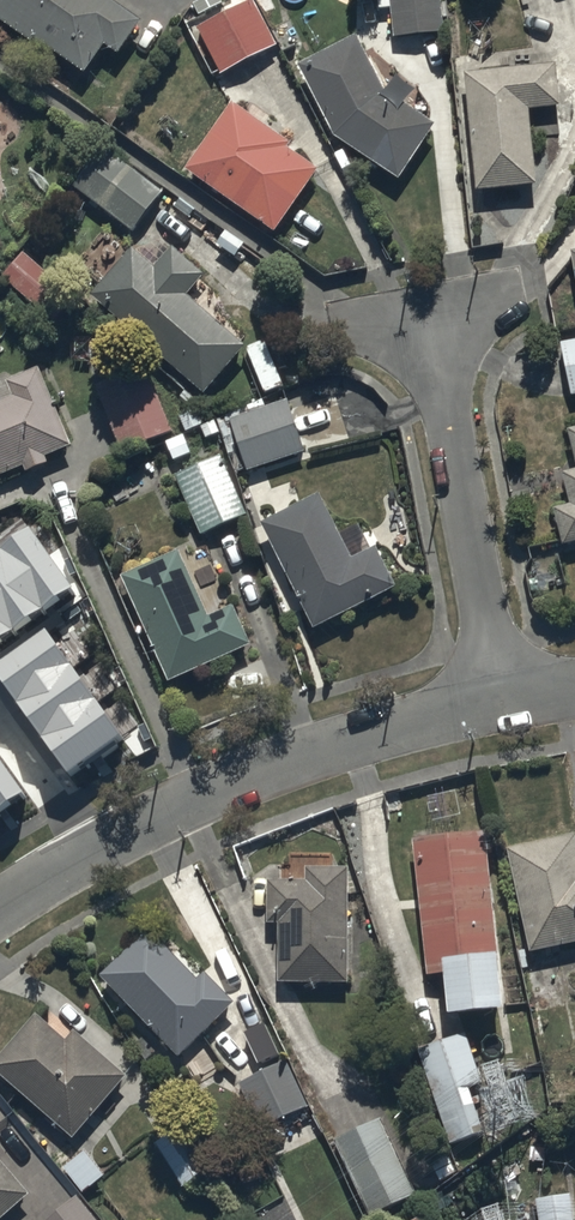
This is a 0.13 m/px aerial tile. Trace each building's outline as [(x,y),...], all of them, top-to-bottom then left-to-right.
[(144,31),(99,0),(0,0),(0,32),(43,61),(46,57),(87,85),(107,55),(121,65),(144,31)] [(393,45),(446,41),(443,0),(390,0),(393,45)] [(278,53),(252,7),(199,37),(225,84),(278,53)] [(358,45),(299,74),(336,149),(400,192),(437,135),(385,101),(358,45)] [(558,71),(465,80),(476,201),(538,195),(531,120),(563,116),(558,71)] [(292,153),(234,112),(187,180),(275,242),(319,180),(288,159),(292,153)] [(105,157),(76,197),(134,240),(163,200),(105,157)] [(133,258),(91,307),(206,406),(248,356),(189,306),(207,285),(173,256),(155,277),(133,258)] [(23,258),(0,284),(55,332),(77,307),(23,258)] [(560,351),(570,406),(574,405),(574,349),(560,351)] [(144,372),(95,393),(124,462),(174,441),(144,372)] [(22,474),(27,484),(49,473),(46,468),(74,454),(38,378),(7,392),(13,405),(0,412),(0,484),(22,474)] [(289,408),(229,427),(246,479),(306,459),(289,408)] [(249,523),(221,464),(176,485),(203,544),(249,523)] [(565,481),(572,514),(556,518),(564,552),(574,550),(574,479),(565,481)] [(341,543),(320,505),(261,537),(316,640),(399,595),(377,554),(374,556),(361,532),(341,543)] [(76,801),(140,756),(55,637),(91,611),(32,528),(0,551),(0,698),(76,801)] [(179,561),(121,587),(168,693),(253,655),(235,615),(208,627),(179,561)] [(45,813),(0,751),(0,843),(45,813)] [(489,841),(413,848),(427,989),(444,987),(449,1036),(507,1030),(489,841)] [(507,857),(529,964),(574,955),(574,843),(507,857)] [(351,994),(350,878),(306,878),(306,890),(269,891),(269,933),(279,933),(279,994),(351,994)] [(178,1068),(234,1013),(204,982),(198,988),(150,938),(100,987),(178,1068)] [(127,1084),(76,1041),(69,1049),(37,1023),(0,1067),(0,1086),(74,1148),(127,1084)] [(469,1043),(422,1058),(452,1153),(486,1143),(470,1095),(484,1091),(469,1043)] [(290,1069),(240,1091),(261,1139),(263,1138),(268,1151),(288,1142),(283,1131),(311,1119),(290,1069)] [(334,1148),(366,1219),(384,1219),(418,1204),(382,1126),(334,1148)] [(213,1180),(184,1134),(157,1151),(186,1197),(213,1180)] [(85,1157),(63,1175),(84,1201),(106,1183),(85,1157)] [(32,1203),(0,1168),(0,1219),(14,1219),(32,1203)] [(571,1202),(536,1209),(538,1219),(574,1219),(571,1202)] [(58,1219),(91,1219),(78,1204),(58,1219)]
